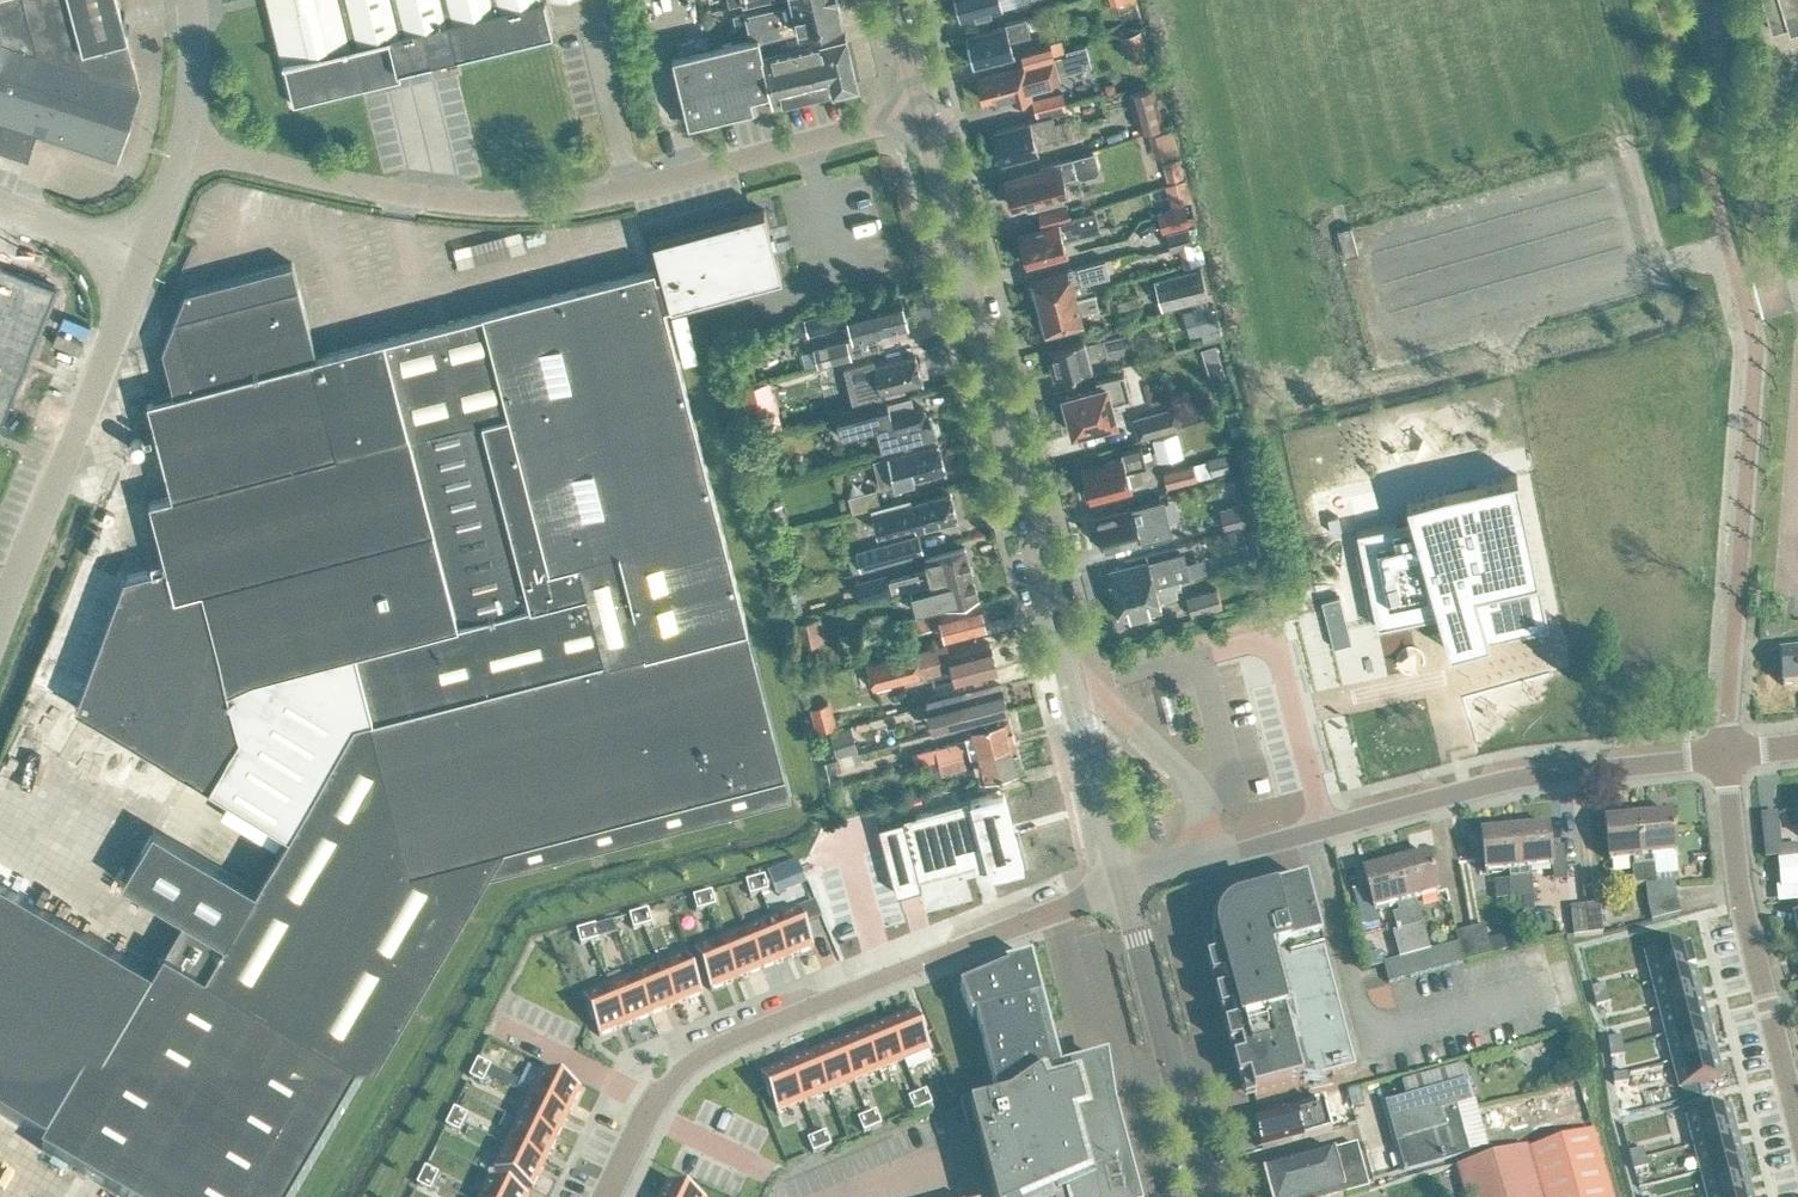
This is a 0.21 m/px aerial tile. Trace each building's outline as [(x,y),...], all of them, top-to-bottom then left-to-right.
[(27,155),(35,129),(117,156),(140,85),(136,83),(138,77),(117,0),(0,0),(0,147),(27,155)] [(292,102),(383,80),(380,71),(397,67),(397,68),(552,30),(545,0),(267,0),(292,102)] [(746,11),(751,33),(752,36),(757,34),(801,24),(804,27),(811,25),(813,21),(840,15),(837,0),(786,0),(786,1),(746,11)] [(960,16),(996,6),(1002,5),(1001,0),(956,0),(960,16)] [(1773,28),(1778,27),(1790,24),(1791,29),(1797,27),(1797,0),(1765,0),(1773,28)] [(972,62),(1012,52),(1008,36),(1027,31),(1023,16),(1004,21),(1004,24),(965,34),(972,62)] [(1148,46),(1142,26),(1133,28),(1139,49),(1148,46)] [(731,38),(672,52),(688,119),(856,80),(844,31),(761,50),(757,34),(752,36),(751,33),(731,38)] [(1073,61),(1066,33),(1052,36),(1059,65),(1073,61)] [(1019,46),(1023,62),(1053,54),(1048,38),(1019,46)] [(1023,63),(976,76),(981,97),(1010,90),(1012,98),(1031,93),(1029,85),(1059,77),(1057,70),(1053,55),(1023,64),(1023,63)] [(1138,128),(1161,122),(1152,84),(1129,89),(1138,128)] [(1066,107),(1061,88),(1031,97),(1036,115),(1066,107)] [(1000,160),(1037,151),(1035,141),(1058,135),(1052,114),(1028,119),(1028,120),(992,129),(993,133),(991,137),(993,144),(996,145),(1000,160)] [(1180,149),(1173,124),(1151,130),(1157,155),(1180,149)] [(1080,175),(1095,171),(1099,166),(1094,148),(1072,154),(1072,155),(1039,164),(1040,168),(1005,177),(1008,189),(1006,192),(1008,199),(1011,200),(1012,204),(1026,200),(1028,205),(1057,197),(1056,193),(1066,190),(1062,176),(1076,172),(1080,175)] [(1168,179),(1184,175),(1179,156),(1163,160),(1168,179)] [(1192,198),(1186,177),(1164,183),(1170,204),(1192,198)] [(1066,202),(1039,209),(1042,223),(1044,223),(1070,216),(1066,202)] [(1156,209),(1162,229),(1188,222),(1183,202),(1156,209)] [(47,1146),(42,1154),(115,1196),(295,1196),(486,871),(790,792),(784,769),(746,623),(676,350),(674,351),(661,304),(781,272),(763,207),(652,236),(661,271),(653,273),(651,266),(316,353),(292,260),(185,288),(162,346),(173,390),(147,397),(171,492),(149,498),(165,562),(123,573),(75,704),(209,783),(209,782),(221,789),(288,830),(255,886),(153,825),(121,878),(183,915),(223,940),(205,972),(164,948),(163,948),(152,967),(0,878),(0,1118),(47,1146)] [(1070,216),(1044,223),(1045,226),(1019,233),(1023,245),(1020,248),(1022,255),(1026,256),(1027,261),(1065,250),(1059,228),(1064,226),(1067,235),(1099,226),(1094,207),(1072,213),(1072,215),(1070,216)] [(1188,224),(1165,230),(1170,248),(1193,242),(1188,224)] [(1344,254),(1357,250),(1350,224),(1336,227),(1344,254)] [(1039,304),(1074,294),(1070,280),(1079,278),(1080,281),(1108,273),(1103,256),(1031,276),(1032,279),(1029,280),(1032,294),(1036,293),(1039,304)] [(54,286),(0,264),(0,421),(54,286)] [(1162,305),(1208,294),(1201,264),(1155,276),(1162,305)] [(1074,294),(1039,304),(1041,314),(1038,315),(1041,328),(1045,327),(1046,331),(1081,321),(1078,311),(1097,306),(1093,291),(1074,296),(1074,294)] [(907,322),(900,294),(845,308),(845,306),(803,317),(807,330),(848,320),(852,336),(907,322)] [(1190,307),(1196,332),(1218,327),(1211,302),(1190,307)] [(1133,349),(1128,328),(1104,334),(1104,335),(1083,341),(1082,337),(1047,347),(1054,375),(1090,366),(1087,353),(1107,348),(1109,356),(1133,349)] [(851,353),(846,334),(812,343),(817,361),(851,353)] [(1217,343),(1202,347),(1205,359),(1220,354),(1217,343)] [(848,363),(842,364),(846,381),(851,401),(882,393),(881,388),(921,378),(914,352),(873,362),(872,360),(872,357),(848,363)] [(1072,430),(1114,419),(1109,400),(1128,395),(1121,371),(1096,377),(1098,385),(1063,394),(1067,413),(1064,414),(1067,427),(1071,426),(1072,430)] [(741,386),(749,414),(773,408),(765,379),(741,386)] [(917,406),(913,394),(871,405),(870,402),(835,411),(842,435),(877,426),(882,446),(935,432),(929,410),(925,411),(923,405),(917,406)] [(1137,435),(1181,423),(1175,402),(1131,414),(1137,435)] [(1159,460),(1184,454),(1178,430),(1153,437),(1159,460)] [(754,454),(771,450),(766,432),(750,437),(754,454)] [(880,484),(944,467),(937,440),(873,456),(880,484)] [(1238,459),(1252,457),(1249,441),(1236,444),(1238,459)] [(1089,497),(1130,486),(1126,468),(1145,463),(1140,443),(1120,448),(1122,454),(1106,458),(1107,460),(1082,467),(1085,480),(1082,483),(1084,492),(1088,493),(1089,497)] [(1167,484),(1198,475),(1194,461),(1162,470),(1167,484)] [(875,482),(871,465),(844,471),(848,488),(875,482)] [(1411,517),(1356,529),(1376,624),(1436,612),(1448,649),(1488,637),(1488,636),(1548,623),(1515,472),(1444,487),(1405,498),(1411,517)] [(853,508),(881,501),(877,483),(849,491),(853,508)] [(956,515),(950,489),(911,500),(909,494),(870,504),(876,530),(913,521),(914,526),(956,515)] [(1095,519),(1092,523),(1094,532),(1098,532),(1101,544),(1123,539),(1124,543),(1171,532),(1166,512),(1162,496),(1131,503),(1132,507),(1094,516),(1095,519)] [(1224,528),(1261,518),(1255,496),(1219,505),(1224,528)] [(786,520),(781,500),(766,504),(770,524),(786,520)] [(860,567),(923,550),(918,531),(855,548),(858,557),(848,560),(851,569),(860,566),(860,567)] [(861,598),(910,585),(971,570),(964,545),(924,556),(927,568),(888,578),(885,569),(855,578),(861,598)] [(1189,574),(1182,549),(1148,558),(1148,557),(1107,567),(1113,593),(1178,577),(1189,574)] [(971,570),(910,585),(916,610),(937,605),(977,594),(971,570)] [(1178,577),(1113,593),(1118,612),(1128,609),(1129,615),(1160,607),(1159,601),(1162,600),(1161,597),(1177,592),(1176,587),(1180,586),(1178,577)] [(1192,613),(1222,603),(1216,584),(1185,594),(1192,613)] [(801,606),(797,585),(782,587),(786,609),(801,606)] [(985,624),(979,599),(874,627),(877,638),(914,630),(914,629),(940,622),(943,635),(985,624)] [(801,644),(825,639),(820,613),(795,618),(801,644)] [(948,651),(945,639),(865,660),(872,684),(950,664),(954,677),(996,666),(989,640),(948,651)] [(1797,688),(1797,656),(1779,658),(1782,689),(1797,688)] [(932,727),(966,718),(1007,707),(1000,682),(926,701),(932,727)] [(816,728),(837,722),(830,698),(809,704),(816,728)] [(938,757),(1015,738),(1008,712),(964,724),(967,737),(960,739),(935,745),(938,757)] [(837,753),(858,747),(851,723),(830,728),(837,753)] [(1015,738),(938,757),(942,770),(968,763),(966,758),(972,756),(977,775),(1021,763),(1015,738)] [(941,773),(937,758),(918,762),(921,778),(941,773)] [(1022,864),(1003,789),(916,811),(919,821),(905,824),(919,877),(987,859),(990,872),(1022,864)] [(1775,815),(1758,817),(1763,862),(1779,860),(1775,815)] [(1638,821),(1645,888),(1657,887),(1656,886),(1655,869),(1652,869),(1651,861),(1676,859),(1672,818),(1638,821)] [(1634,889),(1645,888),(1638,821),(1605,825),(1609,866),(1635,863),(1636,871),(1632,871),(1634,889)] [(1514,834),(1521,901),(1533,899),(1531,881),(1527,882),(1526,873),(1552,871),(1548,830),(1514,834)] [(1510,902),(1521,901),(1514,834),(1481,837),(1485,878),(1510,875),(1511,883),(1508,883),(1510,902)] [(1567,846),(1553,847),(1554,880),(1568,879),(1567,846)] [(1412,930),(1423,927),(1418,910),(1416,911),(1414,903),(1438,897),(1428,858),(1395,867),(1412,930)] [(1777,866),(1780,891),(1778,892),(1780,906),(1797,904),(1797,864),(1777,866)] [(1430,953),(1423,927),(1412,930),(1395,867),(1363,876),(1373,915),(1398,908),(1399,915),(1392,917),(1397,934),(1392,936),(1399,961),(1430,953)] [(755,883),(759,897),(768,894),(764,880),(755,883)] [(746,886),(750,899),(759,897),(755,883),(746,886)] [(1657,887),(1645,888),(1647,911),(1650,924),(1680,916),(1676,903),(1674,885),(1656,886),(1657,887)] [(1255,1097),(1356,1070),(1307,886),(1241,903),(1230,908),(1222,915),(1216,925),(1213,936),(1214,948),(1218,962),(1209,965),(1241,1085),(1250,1082),(1255,1100),(1256,1100),(1255,1097)] [(702,898),(706,912),(715,909),(711,895),(702,898)] [(693,901),(697,915),(706,912),(702,898),(693,901)] [(1586,908),(1588,937),(1604,936),(1601,907),(1586,908)] [(1574,939),(1588,937),(1586,908),(1570,910),(1574,939)] [(813,952),(797,913),(771,923),(787,963),(788,963),(788,962),(813,952)] [(638,917),(642,931),(651,928),(647,914),(638,917)] [(629,919),(633,933),(642,931),(638,917),(629,919)] [(787,963),(771,923),(746,933),(762,973),(763,973),(786,963),(787,963)] [(1468,932),(1476,960),(1490,956),(1483,928),(1468,932)] [(586,932),(590,946),(599,943),(595,929),(586,932)] [(577,934),(581,948),(590,946),(586,932),(577,934)] [(1461,964),(1476,960),(1468,932),(1454,936),(1456,945),(1461,964)] [(762,973),(746,933),(720,944),(737,984),(738,983),(737,983),(761,973),(761,974),(762,973)] [(737,984),(720,944),(694,955),(710,994),(736,984),(737,984)] [(1461,965),(1461,964),(1456,945),(1430,953),(1399,961),(1384,965),(1389,985),(1461,965)] [(1686,948),(1643,959),(1650,987),(1693,976),(1686,948)] [(702,998),(686,958),(659,969),(676,1009),(677,1008),(702,998)] [(1037,1006),(1042,1005),(1031,964),(1005,971),(1006,975),(960,994),(972,1023),(976,1022),(999,1109),(995,1110),(990,1098),(960,1106),(971,1149),(979,1147),(992,1196),(1134,1196),(1111,1113),(1104,1067),(1057,1080),(1037,1006)] [(676,1009),(659,969),(634,979),(651,1019),(652,1019),(651,1018),(675,1009),(676,1009)] [(1693,976),(1650,987),(1658,1015),(1701,1004),(1693,976)] [(651,1019),(634,979),(609,990),(625,1030),(626,1029),(650,1019),(650,1020),(651,1019)] [(1607,997),(1605,988),(1590,991),(1593,1001),(1607,997)] [(625,1030),(609,990),(583,1001),(599,1040),(624,1030),(625,1030)] [(1610,1006),(1607,997),(1593,1001),(1595,1010),(1610,1006)] [(1701,1004),(1658,1015),(1664,1042),(1708,1031),(1701,1004)] [(930,1054),(913,1015),(887,1025),(903,1065),(930,1054)] [(903,1065),(887,1025),(862,1036),(878,1075),(903,1065)] [(1708,1031),(1664,1042),(1671,1068),(1714,1057),(1708,1031)] [(878,1075),(862,1036),(837,1046),(853,1086),(878,1075)] [(1623,1050),(1621,1040),(1607,1042),(1608,1052),(1623,1050)] [(853,1086),(837,1046),(811,1057),(828,1096),(853,1086)] [(1624,1059),(1623,1050),(1608,1052),(1609,1061),(1624,1059)] [(828,1096),(811,1057),(786,1067),(802,1106),(828,1096)] [(1714,1057),(1671,1068),(1679,1096),(1721,1085),(1715,1058),(1714,1057)] [(474,1072),(487,1078),(491,1070),(479,1064),(474,1072)] [(802,1106),(786,1067),(760,1078),(777,1117),(802,1106)] [(491,1070),(487,1078),(506,1088),(510,1079),(491,1070)] [(1408,1104),(1461,1088),(1456,1070),(1403,1085),(1408,1104)] [(470,1081),(483,1087),(487,1078),(474,1072),(470,1081)] [(581,1092),(542,1074),(530,1099),(569,1118),(569,1117),(581,1092)] [(1628,1086),(1626,1076),(1612,1078),(1613,1088),(1628,1086)] [(483,1087),(482,1089),(512,1104),(517,1093),(506,1088),(487,1078),(483,1087)] [(1467,1087),(1461,1088),(1408,1104),(1387,1110),(1406,1174),(1467,1156),(1453,1109),(1472,1104),(1467,1087)] [(931,1107),(926,1094),(917,1098),(923,1111),(931,1107)] [(923,1111),(917,1098),(908,1101),(914,1115),(923,1111)] [(569,1118),(530,1099),(518,1124),(557,1143),(557,1142),(568,1119),(569,1118)] [(451,1121),(463,1127),(468,1118),(455,1112),(451,1121)] [(1729,1112),(1686,1124),(1694,1151),(1736,1140),(1729,1112)] [(1296,1113),(1254,1125),(1254,1127),(1251,1131),(1253,1141),(1258,1142),(1261,1153),(1319,1138),(1318,1137),(1324,1136),(1322,1130),(1317,1132),(1314,1123),(1300,1127),(1296,1113)] [(881,1128),(875,1115),(867,1118),(872,1132),(881,1128)] [(872,1132),(867,1118),(858,1122),(863,1136),(872,1132)] [(446,1129),(459,1136),(463,1127),(451,1121),(446,1129)] [(545,1166),(556,1143),(556,1144),(557,1143),(518,1124),(506,1148),(545,1167),(545,1166)] [(1540,1196),(1609,1196),(1592,1135),(1527,1154),(1540,1196)] [(831,1149),(824,1136),(816,1139),(822,1153),(831,1149)] [(822,1153),(816,1139),(807,1143),(813,1156),(822,1153)] [(1744,1167),(1736,1140),(1694,1151),(1694,1152),(1701,1178),(1744,1167)] [(532,1192),(544,1168),(545,1167),(506,1148),(494,1174),(532,1192)] [(1262,1175),(1268,1196),(1347,1196),(1368,1191),(1356,1149),(1262,1175)] [(1527,1154),(1526,1150),(1455,1170),(1463,1196),(1540,1196),(1527,1154)] [(1642,1152),(1628,1156),(1631,1165),(1645,1162),(1642,1152)] [(1645,1162),(1631,1165),(1633,1175),(1647,1171),(1645,1162)] [(1701,1178),(1706,1196),(1735,1196),(1750,1193),(1744,1167),(1701,1178)] [(422,1179),(435,1186),(439,1177),(426,1171),(422,1179)] [(418,1188),(430,1194),(435,1186),(422,1179),(418,1188)] [(490,1182),(482,1196),(522,1196),(490,1182)] [(668,1185),(662,1196),(691,1196),(668,1185)]
